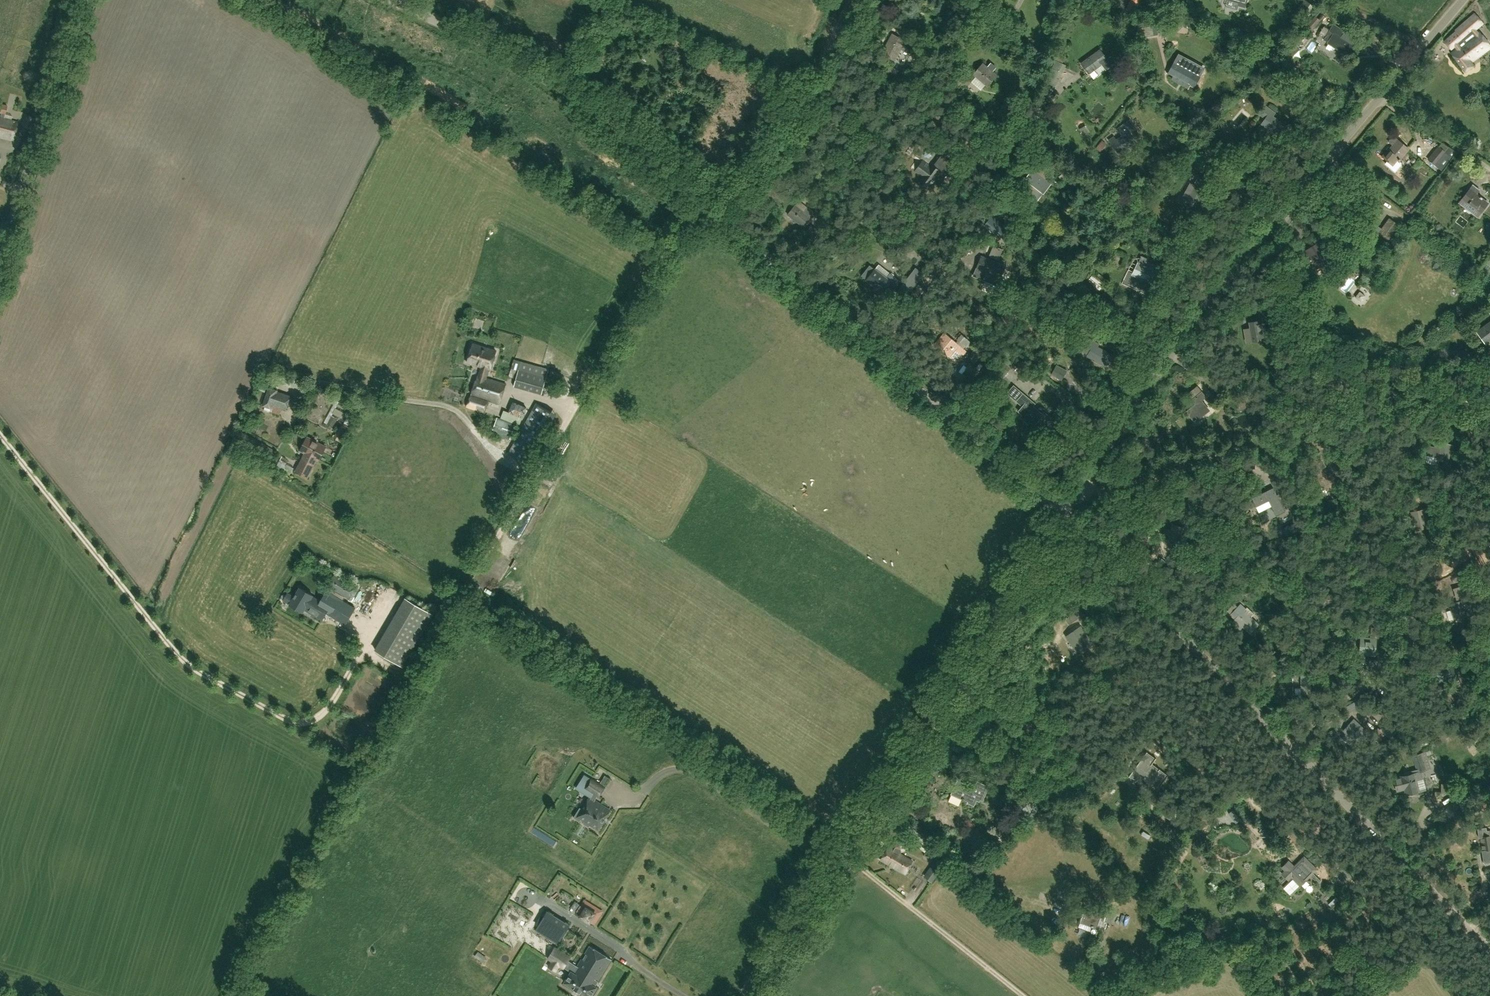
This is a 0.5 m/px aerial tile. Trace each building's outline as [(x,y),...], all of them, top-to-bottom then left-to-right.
[(1134,13),(1140,0),(1131,0),(1126,9),(1134,13)] [(1308,9),(1311,3),(1305,0),(1303,0),(1300,5),(1308,9)] [(1479,31),(1478,32),(1475,29),(1483,23),(1475,13),(1456,30),(1456,31),(1445,41),(1451,49),(1457,44),(1459,46),(1451,53),(1465,72),(1473,65),(1471,62),(1489,47),(1489,45),(1479,31)] [(1347,54),(1357,38),(1333,24),(1325,38),(1329,41),(1328,43),(1347,54)] [(919,57),(922,52),(895,37),(886,55),(894,60),(901,47),(919,57)] [(1107,60),(1100,50),(1082,63),(1086,69),(1088,68),(1091,72),(1095,68),(1094,66),(1101,61),(1107,68),(1115,62),(1111,56),(1107,60)] [(983,63),(973,74),(987,85),(994,78),(988,72),(990,69),(983,63)] [(1200,76),(1180,65),(1180,66),(1175,64),(1173,68),(1177,70),(1176,71),(1179,73),(1176,77),(1194,87),(1200,76)] [(899,72),(890,67),(886,73),(896,78),(899,72)] [(959,85),(968,74),(961,67),(951,79),(959,85)] [(13,140),(18,122),(4,118),(7,106),(0,104),(0,112),(1,112),(0,117),(0,136),(13,140)] [(1280,137),(1287,127),(1273,116),(1275,113),(1266,106),(1260,114),(1266,118),(1265,120),(1267,121),(1264,125),(1280,137)] [(25,113),(20,125),(31,129),(35,117),(25,113)] [(1123,135),(1116,140),(1112,134),(1108,137),(1119,153),(1135,142),(1129,133),(1136,128),(1130,120),(1118,128),(1123,135)] [(1393,136),(1388,142),(1393,145),(1383,157),(1395,167),(1401,159),(1399,158),(1406,149),(1399,143),(1401,142),(1393,136)] [(947,176),(950,171),(941,164),(949,152),(939,145),(935,150),(939,153),(930,165),(924,160),(916,171),(922,176),(918,180),(929,188),(941,172),(947,176)] [(1447,146),(1433,164),(1441,170),(1455,151),(1447,146)] [(1256,166),(1251,157),(1240,163),(1244,172),(1256,166)] [(1238,168),(1231,164),(1226,172),(1233,176),(1238,168)] [(1043,191),(1049,181),(1034,171),(1028,181),(1024,178),(1019,186),(1031,194),(1036,186),(1043,191)] [(1202,197),(1209,184),(1202,181),(1201,183),(1197,180),(1194,185),(1193,184),(1188,192),(1190,193),(1187,198),(1204,207),(1202,209),(1209,212),(1213,204),(1202,197)] [(1463,201),(1480,213),(1488,202),(1476,194),(1479,190),(1472,185),(1467,193),(1469,194),(1463,201)] [(787,214),(804,227),(816,212),(808,206),(803,211),(794,204),(787,214)] [(1377,225),(1387,239),(1399,230),(1389,216),(1377,225)] [(819,230),(812,225),(806,232),(813,237),(819,230)] [(1324,238),(1321,240),(1301,253),(1312,271),(1336,256),(1324,238)] [(1000,278),(1005,266),(985,258),(980,269),(977,268),(974,274),(983,278),(986,272),(1000,278)] [(877,260),(873,265),(885,274),(888,269),(877,260)] [(1152,263),(1149,268),(1138,263),(1135,269),(1137,270),(1135,275),(1153,283),(1160,267),(1152,263)] [(870,266),(862,276),(876,287),(874,289),(881,294),(890,282),(896,287),(900,281),(890,273),(886,278),(875,269),(870,266)] [(911,290),(924,274),(916,268),(903,284),(911,290)] [(1099,292),(1105,283),(1093,274),(1087,282),(1099,292)] [(1358,301),(1364,293),(1351,283),(1344,291),(1358,301)] [(456,329),(462,307),(456,305),(449,327),(456,329)] [(1256,332),(1265,332),(1264,319),(1251,320),(1252,326),(1245,326),(1246,340),(1256,339),(1256,332)] [(1477,333),(1485,343),(1489,340),(1489,322),(1477,333)] [(965,351),(944,333),(936,344),(950,356),(955,350),(961,355),(965,351)] [(957,339),(963,342),(967,336),(961,333),(957,339)] [(1089,338),(1084,348),(1092,353),(1090,357),(1107,366),(1113,355),(1097,347),(1099,344),(1089,338)] [(467,362),(481,366),(472,394),(500,404),(506,384),(486,378),(489,368),(491,369),(496,350),(485,347),(485,349),(472,345),(467,362)] [(976,347),(967,357),(973,362),(982,352),(976,347)] [(1016,363),(1021,358),(1014,353),(1010,358),(1016,363)] [(542,394),(546,378),(518,370),(511,368),(509,376),(516,378),(514,386),(542,394)] [(285,384),(299,388),(301,378),(288,375),(288,376),(284,375),(282,382),(285,384)] [(286,410),(291,396),(278,391),(278,390),(269,387),(263,406),(272,409),(273,405),(286,410)] [(1206,396),(1202,391),(1192,399),(1196,404),(1187,411),(1195,421),(1204,413),(1205,414),(1209,410),(1201,400),(1206,396)] [(1043,414),(1033,406),(1035,404),(1023,394),(1017,401),(1023,406),(1019,411),(1023,415),(1026,412),(1033,418),(1030,421),(1035,425),(1038,421),(1046,428),(1053,419),(1045,412),(1043,414)] [(470,395),(467,406),(484,411),(487,400),(470,395)] [(539,404),(510,454),(529,465),(558,415),(539,404)] [(522,413),(518,424),(525,427),(530,416),(522,413)] [(515,424),(497,418),(492,432),(510,438),(515,424)] [(350,428),(343,424),(335,438),(344,443),(350,428)] [(308,477),(317,459),(319,460),(326,446),(308,437),(301,450),(306,453),(296,471),(308,477)] [(1456,446),(1441,443),(1438,457),(1448,460),(1451,450),(1454,451),(1456,446)] [(281,469),(283,462),(276,460),(274,467),(281,469)] [(1329,471),(1329,481),(1342,481),(1342,469),(1330,469),(1330,466),(1325,465),(1325,471),(1329,471)] [(1285,511),(1274,487),(1252,498),(1256,506),(1269,500),(1276,516),(1285,511)] [(1419,510),(1410,512),(1415,530),(1431,526),(1430,523),(1428,523),(1424,507),(1418,508),(1419,510)] [(1172,523),(1167,541),(1176,543),(1177,538),(1180,538),(1182,532),(1179,532),(1181,526),(1172,523)] [(335,573),(328,585),(348,598),(356,586),(335,573)] [(1369,590),(1370,588),(1369,586),(1366,586),(1367,582),(1357,579),(1356,583),(1350,581),(1349,585),(1368,591),(1369,590)] [(1457,582),(1451,584),(1454,595),(1460,593),(1457,582)] [(309,601),(313,595),(300,587),(290,604),(303,612),(305,608),(309,601)] [(1280,595),(1278,596),(1283,602),(1292,595),(1288,588),(1279,594),(1280,595)] [(327,591),(318,606),(309,601),(305,608),(314,613),(313,614),(322,620),(327,613),(345,624),(355,608),(327,591)] [(363,604),(372,598),(368,593),(359,598),(363,604)] [(433,614),(405,598),(374,650),(403,666),(433,614)] [(1462,605),(1460,601),(1449,605),(1451,610),(1447,611),(1450,620),(1464,615),(1461,605),(1462,605)] [(1243,626),(1250,632),(1258,624),(1251,617),(1250,618),(1243,611),(1246,608),(1241,604),(1231,614),(1235,619),(1232,622),(1240,629),(1243,626)] [(1077,611),(1065,619),(1069,624),(1080,617),(1077,611)] [(1397,633),(1403,631),(1398,620),(1393,622),(1397,633)] [(1080,653),(1093,644),(1081,626),(1066,636),(1071,642),(1072,641),(1080,653)] [(1376,638),(1362,637),(1360,653),(1374,655),(1376,638)] [(355,673),(348,687),(358,692),(366,678),(355,673)] [(1311,674),(1301,674),(1301,694),(1311,694),(1311,674)] [(1355,719),(1343,731),(1353,741),(1355,740),(1359,745),(1370,734),(1355,719)] [(1378,738),(1385,733),(1377,723),(1371,728),(1378,738)] [(1156,758),(1146,751),(1131,773),(1138,779),(1139,778),(1145,782),(1144,783),(1146,785),(1148,782),(1153,785),(1156,782),(1160,785),(1167,776),(1151,764),(1156,758)] [(1418,772),(1427,770),(1422,754),(1413,756),(1418,772)] [(1417,772),(1412,773),(1411,772),(1410,771),(1405,772),(1404,774),(1404,775),(1394,778),(1396,784),(1403,782),(1406,794),(1419,791),(1416,779),(1418,778),(1417,772)] [(605,787),(591,778),(591,779),(584,775),(576,788),(591,798),(590,797),(582,809),(580,808),(581,808),(580,807),(580,808),(574,817),(574,818),(575,817),(579,820),(579,821),(580,821),(580,820),(581,819),(585,821),(584,823),(583,822),(583,823),(584,824),(584,823),(589,826),(588,827),(589,827),(590,826),(589,826),(590,824),(598,829),(603,822),(604,821),(603,821),(605,818),(606,818),(606,817),(610,810),(595,800),(597,796),(599,797),(605,787)] [(1444,776),(1445,783),(1442,784),(1441,791),(1435,791),(1434,798),(1442,798),(1442,794),(1452,793),(1452,785),(1453,784),(1452,775),(1444,776)] [(983,801),(989,786),(977,781),(974,787),(958,780),(957,779),(951,794),(951,795),(952,793),(962,798),(962,799),(967,801),(967,803),(968,803),(974,806),(978,799),(983,801)] [(1455,801),(1445,809),(1453,819),(1463,810),(1455,801)] [(1486,830),(1486,827),(1477,828),(1478,837),(1480,837),(1482,850),(1484,862),(1489,862),(1489,830),(1486,830)] [(907,841),(901,837),(894,840),(895,847),(894,850),(888,847),(881,859),(905,874),(912,862),(899,854),(901,851),(907,848),(907,841)] [(932,881),(944,864),(936,858),(933,862),(934,863),(925,876),(932,881)] [(1298,859),(1292,866),(1287,861),(1281,867),(1284,870),(1281,873),(1289,881),(1292,878),(1300,886),(1306,879),(1305,878),(1312,871),(1298,859)] [(577,913),(593,923),(601,912),(585,902),(577,913)] [(1106,921),(1110,909),(1105,907),(1102,913),(1085,907),(1080,922),(1097,929),(1101,919),(1106,921)] [(560,941),(570,925),(547,911),(537,926),(560,941)] [(548,958),(551,960),(548,966),(557,972),(560,966),(565,968),(571,972),(565,983),(586,995),(592,995),(597,987),(596,986),(599,981),(598,980),(611,959),(591,946),(579,966),(570,960),(572,957),(555,946),(548,958)]
